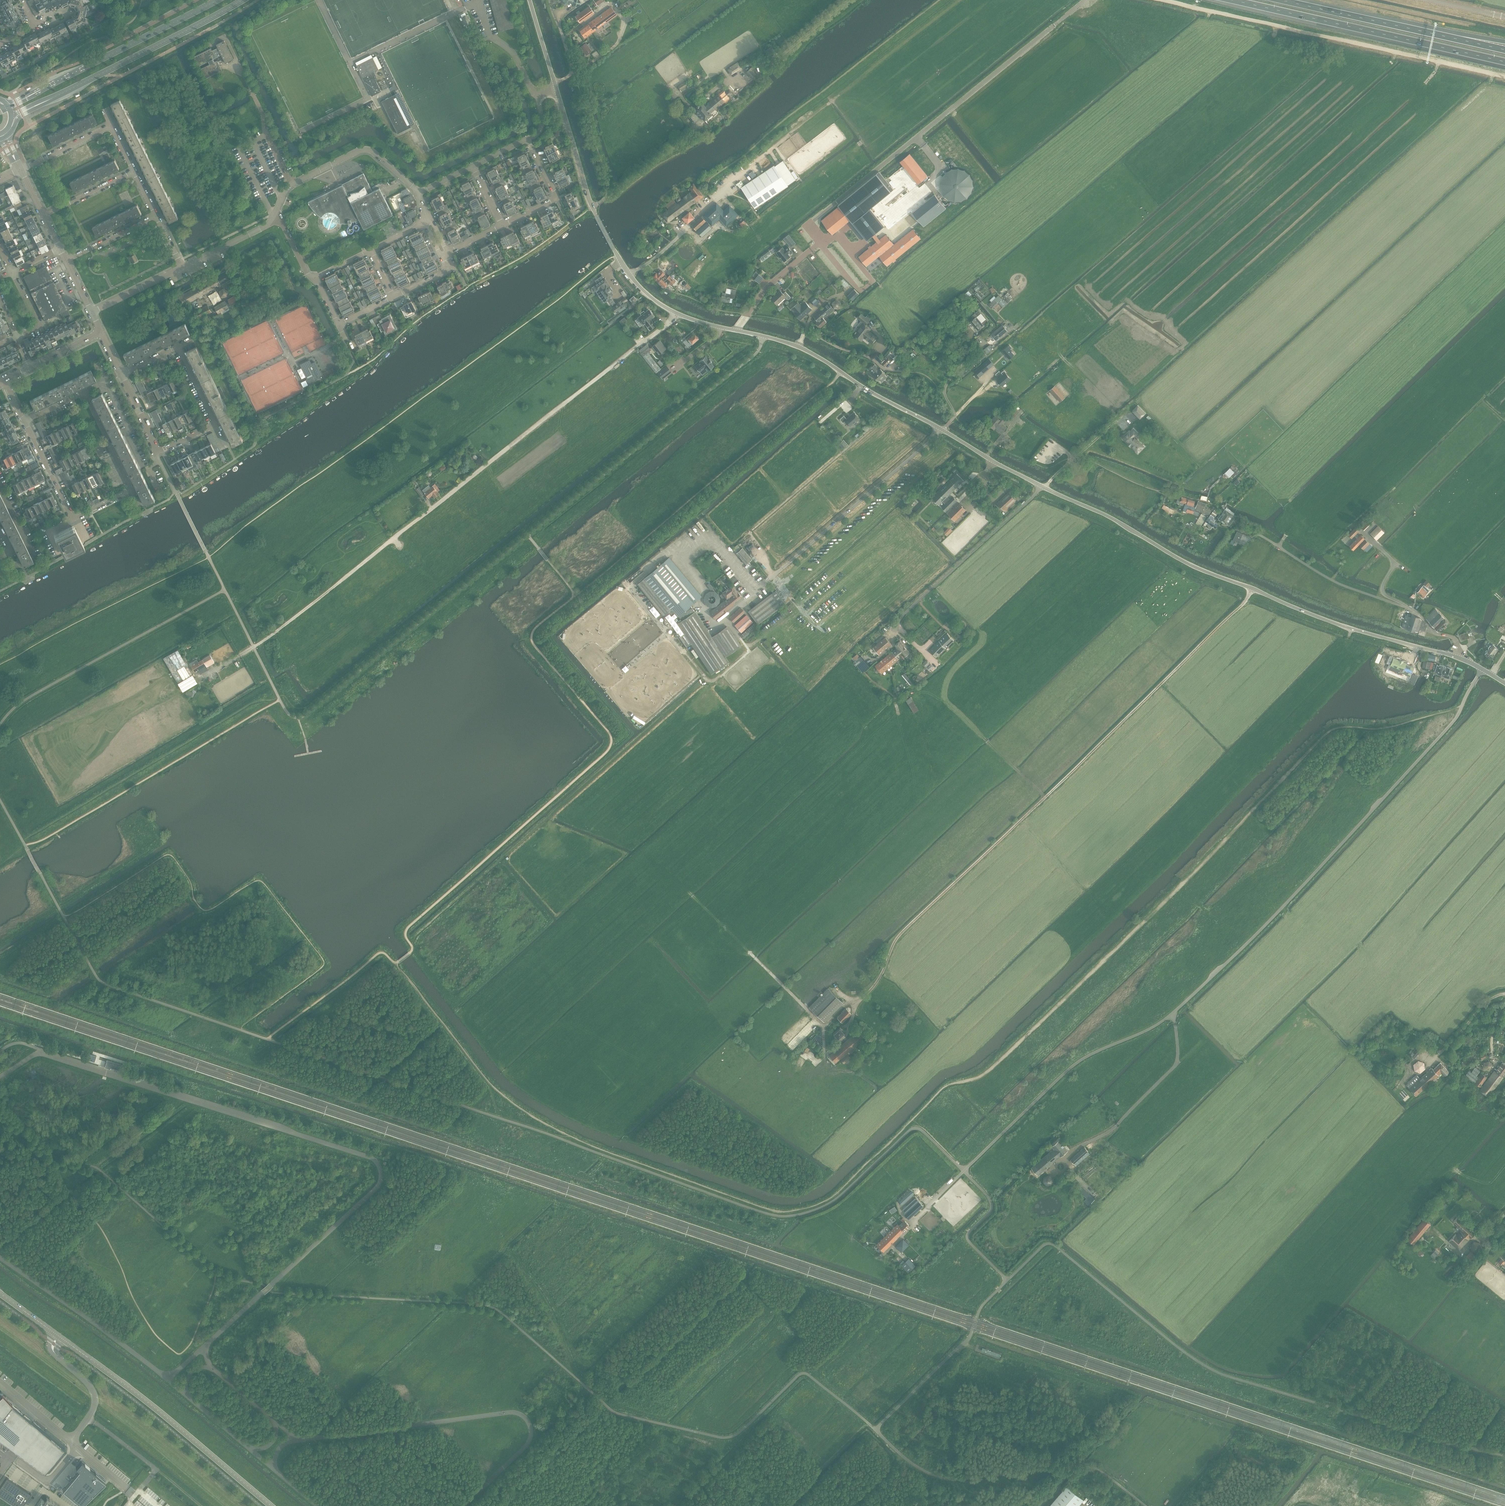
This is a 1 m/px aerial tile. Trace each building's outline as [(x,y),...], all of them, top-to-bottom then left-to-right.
[(12,6),(14,6),(12,2),(12,0),(9,1),(5,4),(2,5),(0,6),(3,11),(12,6)] [(47,10),(43,2),(42,0),(35,4),(36,6),(37,9),(39,11),(40,13),(40,14),(47,10)] [(50,0),(47,0),(43,2),(47,10),(48,12),(54,8),(50,0)] [(59,0),(51,0),(50,0),(54,8),(55,10),(62,7),(59,0)] [(67,0),(59,0),(62,7),(63,8),(69,5),(67,0)] [(82,0),(76,0),(74,7),(76,11),(85,5),(82,0)] [(498,32),(514,28),(506,0),(490,0),(498,32)] [(87,11),(89,10),(86,4),(85,5),(76,11),(74,15),(85,17),(87,11)] [(15,12),(12,6),(3,11),(6,17),(15,12)] [(576,16),(580,22),(594,12),(589,6),(580,13),(579,10),(576,13),(577,15),(576,16)] [(609,25),(607,22),(617,15),(611,7),(580,30),(585,38),(603,25),(604,28),(609,25)] [(18,17),(15,12),(6,17),(8,22),(18,17)] [(85,23),(87,18),(85,17),(74,15),(71,16),(72,18),(77,26),(82,23),(85,23)] [(465,26),(471,23),(467,15),(461,18),(465,26)] [(16,25),(21,23),(18,17),(8,22),(13,30),(18,27),(16,25)] [(77,26),(72,18),(66,22),(71,31),(78,27),(77,26)] [(68,32),(63,23),(57,26),(62,36),(68,32)] [(62,36),(57,26),(50,30),(54,38),(55,39),(62,36)] [(54,38),(50,30),(49,28),(42,32),(47,41),(54,38)] [(615,39),(614,38),(617,36),(614,31),(602,40),(606,46),(609,44),(608,42),(611,40),(612,41),(615,39)] [(47,41),(42,32),(36,35),(40,42),(40,43),(41,44),(47,41)] [(40,42),(36,35),(35,33),(28,36),(34,46),(40,43),(40,42)] [(34,46),(28,36),(22,40),(23,42),(27,49),(34,46)] [(222,70),(217,60),(214,62),(213,59),(222,55),(226,63),(234,59),(224,40),(217,44),(218,48),(213,50),(211,48),(193,57),(198,67),(209,61),(210,64),(199,69),(204,79),(222,70)] [(23,42),(16,45),(22,55),(28,51),(27,49),(23,42)] [(592,51),(589,47),(591,45),(589,43),(587,45),(586,43),(580,47),(586,55),(592,51)] [(22,55),(16,45),(10,49),(11,51),(15,58),(22,55)] [(11,51),(4,54),(9,64),(16,60),(15,58),(11,51)] [(4,54),(0,56),(0,62),(2,67),(3,67),(9,64),(4,54)] [(377,78),(376,76),(374,72),(378,70),(372,58),(356,66),(372,96),(381,92),(375,78),(376,78),(377,78)] [(731,75),(743,68),(739,61),(728,69),(731,75)] [(756,74),(755,71),(756,70),(753,66),(746,72),(751,78),(756,74)] [(680,91),(687,86),(685,82),(678,87),(680,91)] [(716,110),(731,97),(734,95),(727,88),(708,104),(705,107),(702,103),(694,109),(705,121),(712,115),(710,113),(715,109),(716,110)] [(398,134),(400,133),(411,127),(411,125),(395,94),(391,97),(386,99),(382,101),(381,101),(384,107),(385,108),(386,110),(390,119),(394,127),(398,134)] [(648,95),(642,99),(651,114),(656,111),(654,108),(653,108),(649,102),(651,101),(648,95)] [(127,115),(124,109),(120,100),(111,105),(119,119),(127,115)] [(96,123),(94,118),(92,114),(77,121),(81,130),(96,123)] [(135,130),(132,124),(127,115),(119,119),(126,134),(135,130)] [(81,130),(77,121),(63,129),(67,138),(81,130)] [(67,138),(63,129),(48,136),(52,145),(67,138)] [(142,144),(139,138),(135,130),(126,134),(133,149),(142,144)] [(556,151),(552,144),(552,143),(546,147),(546,148),(544,149),(547,155),(556,151)] [(149,159),(146,153),(142,144),(133,149),(140,164),(149,159)] [(559,158),(556,151),(547,155),(550,161),(552,160),(553,161),(559,158)] [(529,158),(527,154),(525,155),(524,152),(514,157),(516,160),(517,159),(519,163),(529,158)] [(910,154),(900,162),(918,184),(928,176),(910,154)] [(531,167),(529,163),(531,162),(529,158),(519,163),(521,167),(520,168),(522,172),(531,167)] [(156,174),(153,168),(149,159),(140,164),(148,178),(156,174)] [(119,169),(117,164),(115,160),(100,168),(104,176),(119,169)] [(783,161),(775,166),(787,185),(795,180),(783,161)] [(498,173),(496,169),(498,169),(496,165),(486,170),(488,173),(486,174),(488,178),(498,173)] [(755,209),(788,186),(787,185),(775,166),(774,165),(766,171),(741,188),(755,209)] [(537,174),(535,170),(533,171),(531,167),(522,172),(524,176),(525,175),(527,179),(537,174)] [(104,176),(100,168),(85,175),(90,184),(104,176)] [(566,176),(562,168),(556,171),(556,173),(554,174),(557,180),(566,176)] [(564,170),(570,182),(573,181),(567,168),(564,170)] [(839,206),(821,220),(833,235),(847,222),(862,240),(865,238),(867,240),(872,236),(877,242),(871,246),(870,245),(868,247),(869,248),(859,256),(867,266),(879,256),(887,266),(893,261),(894,262),(896,260),(896,259),(921,238),(913,229),(894,244),(886,234),(880,239),(875,234),(885,226),(871,208),(894,190),(879,172),(838,205),(839,206)] [(504,181),(502,176),(500,177),(498,173),(488,178),(490,183),(492,182),(494,186),(504,181)] [(164,189),(161,182),(156,174),(148,178),(155,193),(164,189)] [(387,203),(379,188),(372,191),(363,174),(352,179),(352,180),(326,193),(325,192),(314,198),(314,199),(308,202),(311,206),(314,210),(317,214),(321,217),(324,218),(326,220),(328,219),(329,218),(331,218),(333,219),(334,220),(334,222),(334,223),(337,223),(340,223),(345,223),(348,223),(349,224),(351,225),(355,221),(356,223),(360,221),(364,229),(393,215),(387,203)] [(539,183),(537,179),(539,178),(537,174),(527,179),(529,183),(528,184),(530,188),(539,183)] [(90,184),(85,175),(71,182),(75,191),(90,184)] [(569,183),(566,176),(557,180),(560,186),(562,185),(563,186),(569,183)] [(473,186),(471,181),(470,182),(468,180),(458,184),(460,188),(462,187),(463,191),(473,186)] [(506,190),(504,186),(506,185),(504,181),(494,186),(496,189),(494,190),(496,195),(506,190)] [(545,190),(543,186),(541,187),(539,183),(530,188),(532,192),(533,191),(535,195),(545,190)] [(20,201),(21,201),(13,186),(6,189),(6,191),(0,194),(0,205),(4,203),(2,198),(8,195),(13,205),(20,201)] [(476,195),(474,191),(476,190),(473,186),(463,191),(465,195),(464,195),(466,200),(476,195)] [(171,203),(168,197),(164,189),(155,193),(162,208),(171,203)] [(512,197),(510,193),(508,193),(506,190),(496,195),(498,199),(500,198),(502,202),(512,197)] [(547,198),(545,196),(547,194),(545,190),(535,195),(537,199),(536,200),(537,203),(547,198)] [(404,205),(415,199),(415,200),(415,199),(414,196),(413,195),(412,195),(411,193),(410,192),(409,193),(403,196),(400,197),(402,201),(398,203),(402,212),(407,210),(404,205)] [(442,201),(440,197),(442,196),(441,193),(431,198),(432,201),(430,202),(433,206),(442,201)] [(577,206),(574,199),(574,198),(573,196),(571,193),(565,196),(568,201),(572,209),(577,206)] [(935,194),(912,213),(924,227),(946,209),(935,194)] [(481,202),(479,198),(478,198),(476,195),(466,200),(468,204),(470,203),(472,207),(481,202)] [(514,206),(512,202),(514,201),(512,197),(502,202),(503,203),(504,205),(502,206),(504,210),(514,206)] [(23,207),(20,201),(13,205),(14,207),(16,211),(18,210),(19,209),(23,207)] [(448,208),(446,204),(444,205),(442,201),(433,206),(435,210),(436,209),(438,213),(448,208)] [(484,211),(482,207),(483,206),(481,202),(472,207),(474,211),(472,212),(474,216),(484,211)] [(178,218),(175,212),(171,203),(162,208),(170,222),(178,218)] [(709,223),(717,216),(726,226),(738,215),(729,205),(724,210),(716,203),(712,206),(713,207),(703,216),(709,223)] [(29,211),(26,205),(23,207),(19,209),(22,214),(29,211)] [(127,221),(142,214),(137,205),(122,213),(127,221)] [(410,217),(417,214),(417,215),(417,213),(417,212),(417,211),(417,209),(417,208),(416,206),(417,205),(407,210),(402,212),(403,212),(405,211),(407,214),(404,216),(409,226),(410,225),(411,224),(412,224),(413,223),(413,222),(413,223),(410,217)] [(520,212),(518,209),(516,210),(514,206),(504,210),(507,215),(508,214),(510,217),(520,212)] [(450,217),(448,213),(450,212),(448,208),(438,213),(440,217),(438,218),(441,222),(450,217)] [(32,216),(29,211),(22,214),(25,220),(32,216)] [(489,218),(487,214),(486,215),(484,211),(474,216),(476,220),(478,219),(480,223),(489,218)] [(559,219),(556,213),(554,213),(553,211),(547,214),(551,223),(559,219)] [(689,212),(682,218),(687,223),(694,217),(689,212)] [(127,221),(122,213),(108,220),(112,229),(127,221)] [(551,223),(547,214),(541,217),(542,220),(541,220),(544,226),(551,223)] [(35,222),(32,216),(25,220),(27,225),(35,222)] [(456,224),(454,220),(452,221),(450,217),(441,222),(443,226),(444,226),(446,229),(456,224)] [(701,217),(692,225),(696,230),(706,221),(701,217)] [(491,225),(490,223),(491,222),(489,218),(480,223),(482,227),(480,228),(481,231),(491,226),(491,225)] [(112,229),(108,220),(93,227),(97,236),(112,229)] [(747,224),(744,220),(739,223),(743,228),(747,224)] [(706,221),(696,230),(697,231),(702,237),(712,228),(706,221)] [(38,228),(35,222),(27,225),(30,231),(38,228)] [(539,230),(536,223),(534,224),(533,222),(527,225),(531,233),(539,230)] [(458,233),(456,229),(458,228),(456,224),(446,229),(448,233),(447,234),(449,238),(458,233)] [(531,233),(527,225),(521,228),(522,230),(521,231),(524,237),(531,233)] [(10,234),(7,228),(0,232),(3,237),(10,234)] [(40,233),(38,228),(30,231),(33,237),(40,233)] [(411,242),(423,237),(420,232),(419,233),(419,231),(409,236),(410,238),(409,239),(411,242)] [(519,240),(516,234),(515,234),(513,232),(507,235),(511,244),(519,240)] [(43,239),(40,233),(33,237),(36,242),(43,239)] [(464,240),(462,236),(460,237),(458,233),(449,238),(451,242),(452,242),(454,244),(464,240)] [(13,239),(10,234),(3,237),(6,243),(13,239)] [(511,244),(507,235),(501,238),(502,240),(501,241),(504,247),(511,244)] [(425,244),(424,241),(425,241),(424,239),(423,237),(411,242),(413,246),(414,246),(415,249),(425,244)] [(16,245),(13,239),(6,243),(8,248),(16,245)] [(46,244),(45,243),(46,242),(45,239),(44,240),(43,239),(36,242),(38,248),(46,244)] [(499,250),(496,244),(495,245),(493,242),(487,246),(492,254),(499,250)] [(689,242),(688,242),(687,242),(685,242),(684,243),(683,244),(682,244),(681,245),(680,246),(679,248),(679,249),(679,250),(679,252),(679,253),(679,254),(680,256),(680,257),(681,258),(682,259),(683,259),(685,260),(686,260),(687,260),(689,260),(690,260),(691,260),(692,259),(694,258),(695,257),(695,256),(696,255),(696,254),(697,253),(697,251),(697,250),(696,248),(696,247),(695,246),(694,245),(693,244),(692,243),(691,243),(689,242)] [(48,249),(46,244),(38,248),(36,249),(37,251),(40,250),(41,253),(48,249)] [(429,250),(428,247),(427,246),(426,246),(425,244),(415,249),(417,252),(416,252),(418,256),(429,250)] [(18,250),(16,245),(8,248),(11,254),(18,250)] [(391,245),(381,250),(382,251),(381,252),(383,256),(395,250),(393,247),(392,247),(391,245)] [(492,254),(487,246),(481,249),(482,251),(481,252),(484,258),(492,254)] [(790,257),(788,254),(792,251),(789,247),(788,247),(785,250),(783,247),(776,252),(777,252),(779,256),(781,258),(782,258),(784,262),(791,257),(790,257)] [(21,256),(18,250),(11,254),(14,259),(21,256)] [(397,258),(396,255),(397,254),(395,250),(383,256),(386,261),(386,260),(388,262),(397,258)] [(432,257),(431,255),(431,254),(431,253),(429,250),(418,256),(420,259),(421,259),(422,262),(432,257)] [(479,261),(476,255),(475,255),(474,253),(467,256),(472,265),(479,261)] [(138,261),(135,254),(130,257),(133,263),(138,261)] [(24,261),(21,256),(14,259),(17,265),(24,261)] [(472,265),(467,256),(461,259),(462,261),(461,262),(464,268),(472,265)] [(436,264),(435,261),(434,259),(433,260),(432,257),(422,262),(424,265),(423,265),(425,269),(436,264)] [(401,264),(400,260),(399,261),(397,258),(388,262),(389,265),(388,265),(390,270),(401,264)] [(355,270),(367,264),(365,260),(364,260),(363,259),(353,264),(354,266),(355,270)] [(369,272),(368,269),(369,269),(368,267),(367,264),(355,270),(357,274),(358,273),(360,276),(369,272)] [(404,271),(402,268),(403,268),(401,264),(390,270),(392,274),(393,274),(394,276),(404,271)] [(438,270),(437,269),(438,268),(436,264),(425,269),(426,273),(427,272),(428,275),(438,270)] [(67,309),(48,270),(46,266),(40,269),(25,276),(24,277),(31,293),(44,320),(60,312),(67,309)] [(197,298),(232,278),(226,267),(223,269),(224,271),(207,281),(207,280),(206,277),(204,277),(202,278),(201,280),(202,282),(204,282),(179,297),(184,305),(190,302),(195,309),(202,305),(197,298)] [(856,267),(852,270),(858,277),(862,274),(856,267)] [(654,272),(652,275),(654,276),(653,277),(658,282),(663,277),(665,274),(661,270),(658,273),(657,273),(656,273),(654,272)] [(408,277),(406,274),(405,274),(404,271),(394,276),(395,278),(394,279),(397,283),(408,277)] [(373,278),(372,275),(371,273),(370,274),(369,272),(360,276),(361,279),(360,280),(362,283),(373,278)] [(328,284),(339,278),(337,274),(336,275),(335,273),(325,277),(326,279),(325,279),(328,284)] [(663,277),(658,282),(664,288),(669,283),(671,285),(675,281),(670,276),(668,277),(666,275),(664,277),(663,277)] [(410,284),(409,282),(410,281),(408,277),(397,283),(398,286),(399,288),(400,287),(401,289),(410,284)] [(341,285),(340,282),(341,282),(339,278),(328,284),(330,288),(331,288),(332,290),(341,285)] [(376,285),(375,283),(376,282),(375,281),(373,278),(362,283),(364,287),(365,287),(366,290),(376,285)] [(594,286),(591,288),(592,289),(591,290),(593,292),(593,291),(594,292),(596,291),(597,290),(600,288),(600,289),(602,292),(601,293),(604,296),(605,296),(607,299),(613,294),(611,291),(609,288),(608,288),(606,285),(605,284),(608,282),(605,278),(594,286)] [(443,284),(437,287),(438,288),(440,292),(442,296),(447,293),(446,290),(449,289),(453,287),(451,283),(449,280),(443,283),(443,284)] [(346,292),(344,288),(343,288),(341,285),(332,290),(333,292),(332,293),(334,297),(346,292)] [(380,291),(379,288),(378,287),(377,287),(376,285),(366,290),(368,293),(367,293),(369,297),(380,291)] [(219,290),(222,297),(229,295),(227,287),(219,290)] [(720,300),(729,302),(730,298),(734,299),(736,290),(726,288),(725,293),(722,292),(722,295),(720,300)] [(853,300),(859,294),(854,289),(848,296),(853,300)] [(382,298),(382,296),(380,291),(369,297),(371,301),(372,300),(373,302),(382,298)] [(426,293),(418,297),(419,299),(421,302),(421,303),(427,300),(428,303),(432,301),(431,300),(434,299),(430,291),(426,293)] [(777,305),(786,297),(788,300),(791,297),(785,291),(783,294),(780,291),(772,299),(777,305)] [(348,299),(347,296),(347,295),(346,292),(334,297),(336,302),(337,301),(338,304),(348,299)] [(229,307),(238,301),(235,295),(228,299),(229,301),(226,303),(225,301),(214,308),(217,313),(220,312),(222,315),(230,310),(229,307)] [(999,295),(996,297),(995,296),(990,300),(992,302),(991,303),(998,311),(1002,307),(998,303),(1003,299),(999,295)] [(816,297),(811,302),(815,306),(820,301),(816,297)] [(352,305),(350,301),(350,302),(348,299),(338,304),(340,306),(339,306),(341,311),(352,305)] [(404,306),(401,308),(406,318),(415,313),(414,311),(416,310),(411,301),(403,305),(404,306)] [(617,304),(612,308),(617,313),(619,312),(618,310),(624,305),(621,301),(617,303),(617,304)] [(800,320),(812,309),(806,302),(801,307),(798,303),(792,308),(795,312),(794,313),(800,320)] [(827,304),(814,316),(818,321),(817,323),(821,327),(826,322),(823,318),(824,317),(824,316),(825,317),(826,316),(833,310),(834,309),(829,303),(828,303),(827,304)] [(211,312),(210,310),(207,305),(195,311),(199,319),(211,312)] [(354,312),(353,309),(354,309),(352,305),(341,311),(343,315),(344,315),(345,316),(354,312)] [(644,324),(645,323),(650,330),(656,326),(650,319),(654,316),(649,309),(645,312),(644,311),(640,313),(641,315),(638,317),(644,324)] [(981,323),(986,319),(979,310),(973,315),(975,317),(974,318),(975,318),(970,322),(974,326),(974,325),(978,330),(983,325),(981,323)] [(870,329),(865,325),(869,321),(871,318),(868,315),(865,318),(861,314),(858,318),(864,323),(854,335),(861,341),(864,337),(871,343),(876,337),(869,331),(870,329)] [(378,316),(373,319),(376,324),(378,324),(381,332),(386,330),(387,332),(394,328),(390,320),(392,319),(390,315),(382,319),(379,315),(380,316),(378,317),(378,316)] [(79,331),(77,326),(78,326),(76,322),(74,323),(73,321),(66,325),(70,333),(71,334),(74,333),(74,334),(79,331)] [(70,333),(66,325),(65,322),(60,325),(65,335),(70,333)] [(190,333),(185,324),(170,331),(175,341),(190,333)] [(991,335),(989,337),(992,341),(995,339),(996,340),(1007,331),(1007,330),(1009,329),(1009,328),(1006,324),(1003,326),(1003,325),(991,335)] [(65,335),(60,325),(55,327),(60,338),(65,335)] [(60,338),(55,327),(50,329),(56,340),(60,338)] [(56,340),(50,329),(46,332),(51,342),(56,340)] [(373,337),(370,331),(369,331),(368,329),(361,332),(366,341),(373,337)] [(175,341),(170,331),(155,339),(159,348),(175,341)] [(51,342),(46,332),(41,334),(46,345),(51,342)] [(366,341),(361,332),(355,335),(357,337),(355,338),(358,344),(366,341)] [(46,345),(41,334),(36,337),(41,347),(46,345)] [(690,346),(698,339),(698,338),(698,337),(697,336),(696,336),(694,334),(691,336),(690,335),(684,341),(683,342),(686,345),(687,347),(686,348),(688,350),(691,347),(690,346)] [(41,347),(36,337),(31,339),(37,350),(41,347)] [(37,350),(31,339),(29,340),(28,338),(24,341),(28,348),(30,347),(31,350),(32,352),(37,350)] [(159,348),(155,339),(139,346),(144,356),(159,348)] [(666,348),(660,340),(653,346),(656,350),(657,350),(659,354),(666,348)] [(643,356),(651,350),(647,344),(639,351),(643,356)] [(986,355),(993,349),(989,345),(983,350),(986,355)] [(1008,346),(1003,351),(1009,359),(1016,353),(1017,352),(1014,349),(1013,350),(1012,351),(1010,349),(1012,348),(1010,345),(1008,347),(1008,346)] [(144,356),(139,346),(124,354),(129,363),(144,356)] [(225,397),(220,387),(217,389),(196,347),(187,352),(233,445),(243,440),(222,399),(225,397)] [(20,359),(15,349),(13,351),(14,352),(11,354),(15,362),(20,359)] [(895,359),(899,355),(893,349),(889,353),(895,359)] [(15,362),(11,354),(5,356),(9,365),(15,362)] [(880,362),(880,363),(882,364),(883,363),(885,366),(891,361),(891,360),(893,358),(890,356),(889,356),(888,355),(882,361),(880,362)] [(5,356),(0,359),(4,367),(9,365),(5,356)] [(711,363),(712,362),(709,359),(708,359),(706,356),(700,361),(700,362),(695,367),(699,372),(705,368),(708,371),(714,366),(711,363)] [(305,380),(308,385),(319,379),(318,377),(322,375),(315,362),(311,364),(310,360),(301,364),(302,367),(306,377),(307,380),(305,380)] [(987,361),(975,371),(980,376),(991,366),(988,363),(987,361)] [(970,370),(975,366),(972,362),(967,367),(970,370)] [(886,374),(880,368),(878,370),(876,368),(877,367),(875,364),(870,369),(873,372),(873,371),(875,373),(873,375),(879,381),(880,380),(880,381),(885,375),(886,374)] [(662,370),(658,373),(660,375),(664,373),(666,376),(671,372),(667,367),(662,370)] [(95,380),(91,370),(76,378),(80,388),(89,383),(92,382),(95,380)] [(997,380),(1002,386),(1010,379),(1006,373),(1006,372),(1004,370),(1001,373),(1003,375),(997,380)] [(80,388),(76,378),(60,386),(65,395),(80,388)] [(173,380),(167,383),(172,392),(177,389),(173,381),(173,380)] [(172,392),(167,383),(162,386),(166,394),(172,392)] [(65,395),(60,386),(45,393),(50,403),(65,395)] [(166,394),(162,386),(157,388),(161,397),(166,394)] [(1054,386),(1050,390),(1061,402),(1065,398),(1054,386)] [(161,397),(157,388),(152,391),(156,399),(161,397)] [(156,399),(152,391),(146,393),(151,402),(156,399)] [(50,403),(45,393),(30,401),(34,410),(50,403)] [(110,409),(102,394),(93,398),(100,414),(110,409)] [(1138,406),(1133,411),(1140,418),(1145,413),(1138,406)] [(1014,417),(1019,411),(1014,407),(1009,412),(1014,417)] [(8,415),(7,413),(6,414),(4,410),(3,410),(3,409),(1,410),(2,411),(0,412),(0,419),(8,415)] [(117,424),(110,409),(100,414),(108,429),(117,424)] [(192,420),(188,411),(183,414),(187,422),(192,420)] [(856,422),(860,419),(854,412),(847,419),(844,416),(841,420),(843,423),(846,421),(851,427),(854,424),(855,425),(857,423),(856,422)] [(187,422),(183,414),(177,416),(182,425),(187,422)] [(1006,427),(1002,423),(1007,418),(1008,418),(1003,414),(999,419),(995,416),(988,424),(994,429),(996,428),(1002,433),(1006,427)] [(8,417),(9,417),(8,415),(0,419),(0,424),(1,425),(2,424),(10,421),(8,417)] [(182,425),(177,416),(172,419),(176,428),(178,431),(183,428),(182,425)] [(176,428),(172,419),(167,422),(171,430),(176,428)] [(14,426),(13,424),(12,424),(10,421),(2,424),(5,430),(14,426)] [(171,430),(167,422),(162,424),(166,433),(171,430)] [(77,431),(75,427),(73,423),(68,425),(72,434),(77,431)] [(125,439),(117,424),(108,429),(115,444),(125,439)] [(72,434),(68,425),(63,428),(67,436),(72,434)] [(15,432),(13,428),(15,427),(14,426),(5,430),(8,435),(15,432)] [(58,430),(62,439),(63,441),(68,438),(67,436),(63,428),(58,430)] [(1129,432),(1124,437),(1123,438),(1128,443),(1138,453),(1144,447),(1134,437),(1138,434),(1134,429),(1130,433),(1129,432)] [(62,439),(58,430),(53,433),(57,441),(62,439)] [(19,440),(18,437),(19,437),(18,435),(17,435),(15,432),(8,435),(10,441),(9,441),(10,445),(19,440)] [(57,441),(53,433),(45,437),(47,440),(49,439),(51,444),(50,445),(51,447),(53,446),(58,443),(57,441)] [(132,455),(125,439),(115,444),(123,459),(132,455)] [(208,445),(205,446),(209,454),(210,457),(216,454),(214,451),(213,448),(212,446),(210,443),(208,444),(208,445)] [(28,446),(27,445),(25,446),(26,447),(22,449),(27,459),(33,456),(29,448),(29,447),(29,446),(28,446)] [(209,454),(205,446),(205,445),(203,446),(202,447),(202,448),(199,449),(204,458),(205,460),(210,457),(209,454)] [(90,456),(85,447),(80,450),(84,459),(90,456)] [(204,458),(199,449),(199,448),(196,449),(196,450),(197,451),(193,452),(194,452),(191,454),(195,463),(199,462),(198,460),(204,458)] [(27,459),(22,449),(19,451),(18,450),(16,451),(21,462),(27,459)] [(84,459),(80,450),(75,453),(79,461),(84,459)] [(21,462),(16,451),(14,452),(15,453),(11,454),(16,464),(21,462)] [(79,461),(75,453),(70,455),(74,464),(79,461)] [(16,464),(11,454),(8,456),(7,455),(5,456),(11,467),(16,464)] [(195,463),(191,454),(188,455),(187,454),(185,455),(185,456),(182,458),(188,469),(194,466),(193,464),(195,463)] [(74,464),(70,455),(65,458),(69,466),(74,464)] [(140,470),(132,455),(123,459),(131,475),(140,470)] [(5,456),(3,457),(4,458),(0,460),(0,459),(0,464),(2,463),(5,470),(11,467),(5,456)] [(188,469),(182,458),(182,457),(179,458),(180,459),(177,461),(181,469),(182,472),(188,469)] [(69,466),(65,458),(59,460),(64,469),(69,466)] [(174,462),(168,465),(173,475),(176,474),(175,472),(181,469),(177,461),(176,460),(174,461),(174,462)] [(1230,468),(1225,473),(1229,477),(1234,472),(1230,468)] [(43,478),(39,470),(37,472),(37,473),(35,474),(40,485),(45,482),(44,481),(45,480),(44,478),(43,478)] [(148,485),(140,470),(131,475),(138,490),(148,485)] [(102,481),(98,472),(93,475),(97,483),(102,481)] [(40,485),(35,474),(32,475),(31,474),(29,476),(34,487),(40,485)] [(954,490),(963,480),(957,474),(947,483),(954,490)] [(97,483),(93,475),(88,477),(92,486),(93,488),(98,485),(97,483)] [(34,487),(29,476),(26,477),(26,478),(24,479),(29,490),(34,487)] [(92,486),(88,477),(82,480),(87,489),(92,486)] [(29,490),(24,479),(21,480),(18,481),(24,493),(29,490)] [(87,489),(82,480),(77,483),(81,491),(87,489)] [(24,493),(18,481),(15,482),(15,483),(13,485),(18,495),(24,493)] [(81,491),(77,483),(72,485),(76,494),(81,491)] [(954,490),(947,483),(932,498),(939,505),(942,501),(945,504),(940,509),(944,513),(957,500),(953,496),(949,500),(947,497),(954,490)] [(155,500),(148,485),(138,490),(146,505),(155,500)] [(439,494),(433,485),(430,487),(429,485),(422,490),(429,498),(432,495),(435,498),(439,494)] [(424,493),(419,487),(416,490),(421,496),(424,493)] [(1009,493),(998,503),(1004,510),(1016,500),(1009,493)] [(55,499),(54,500),(52,495),(49,496),(49,497),(47,499),(50,506),(56,503),(57,502),(55,499)] [(1187,504),(1188,499),(1182,497),(1179,496),(1176,503),(1183,505),(1184,503),(1185,503),(1187,504)] [(50,506),(47,499),(44,500),(44,499),(43,499),(42,497),(40,498),(45,509),(50,506)] [(45,509),(40,498),(38,498),(39,501),(38,501),(39,502),(36,504),(41,514),(46,511),(45,509)] [(1195,506),(1195,505),(1194,505),(1195,501),(1188,499),(1187,504),(1185,503),(1184,508),(1183,511),(1186,512),(1187,509),(1195,511),(1195,510),(1196,507),(1195,506)] [(3,500),(0,501),(0,519),(0,520),(10,515),(3,500)] [(1212,510),(1204,508),(1206,504),(1198,501),(1196,507),(1195,510),(1210,515),(1212,510)] [(955,520),(966,509),(959,503),(948,514),(955,520)] [(41,514),(36,504),(33,505),(33,504),(30,506),(34,514),(35,516),(41,514)] [(1164,505),(1162,509),(1174,513),(1175,509),(1164,505)] [(35,516),(34,514),(30,506),(27,507),(28,508),(25,509),(26,512),(24,514),(28,522),(35,516)] [(1219,519),(1223,522),(1230,511),(1230,510),(1226,507),(1226,509),(1225,509),(1223,507),(1221,510),(1223,511),(1222,512),(1223,512),(1221,516),(1219,515),(1218,517),(1219,518),(1219,519)] [(1214,519),(1219,511),(1215,508),(1206,521),(1208,523),(1206,526),(1210,529),(1213,526),(1215,528),(1218,524),(1214,522),(1216,520),(1214,519)] [(1227,524),(1229,525),(1234,518),(1235,518),(1237,516),(1236,516),(1234,514),(1235,513),(1230,510),(1230,511),(1223,522),(1227,524)] [(1207,517),(1202,514),(1196,523),(1201,526),(1207,517)] [(18,530),(10,515),(0,520),(8,535),(18,530)] [(950,526),(944,532),(947,535),(953,530),(950,526)] [(1378,526),(1370,534),(1377,540),(1385,532),(1378,526)] [(82,545),(73,527),(55,536),(64,553),(82,545)] [(1352,539),(1359,531),(1356,527),(1348,535),(1352,539)] [(25,546),(18,530),(8,535),(16,550),(25,546)] [(1238,543),(1241,536),(1236,534),(1233,540),(1238,543)] [(1372,546),(1364,537),(1363,536),(1362,536),(1361,535),(1355,541),(1349,547),(1353,550),(1359,545),(1363,549),(1364,549),(1367,552),(1372,546)] [(33,561),(25,546),(16,550),(23,565),(33,561)] [(753,558),(743,547),(737,553),(747,564),(753,558)] [(712,636),(695,611),(691,605),(694,603),(700,597),(668,558),(637,584),(672,626),(686,647),(691,643),(711,674),(729,662),(725,656),(740,646),(727,626),(712,636)] [(1428,593),(1430,590),(1427,587),(1431,583),(1427,579),(1423,583),(1425,584),(1422,587),(1417,592),(1423,598),(1428,593)] [(741,596),(738,593),(732,586),(729,589),(726,586),(721,590),(723,593),(720,595),(724,601),(725,600),(731,608),(735,604),(734,603),(737,601),(737,600),(741,596)] [(758,624),(781,606),(771,593),(748,611),(758,624)] [(716,620),(731,608),(725,600),(724,601),(710,612),(716,620)] [(734,622),(745,612),(741,608),(730,618),(734,622)] [(1439,632),(1440,631),(1449,622),(1445,618),(1439,612),(1439,613),(1436,609),(1426,618),(1438,632),(1439,632)] [(1405,615),(1402,627),(1415,631),(1419,632),(1420,630),(1425,631),(1427,626),(1420,618),(1420,617),(1412,615),(1411,617),(1405,615)] [(747,616),(736,626),(741,631),(752,621),(747,616)] [(752,625),(741,635),(745,638),(755,629),(752,625)] [(1460,635),(1462,641),(1469,638),(1467,632),(1460,635)] [(936,657),(954,640),(947,633),(930,650),(936,657)] [(879,654),(891,644),(886,637),(873,647),(879,654)] [(910,653),(900,641),(895,645),(897,647),(895,649),(901,656),(903,654),(905,657),(910,653)] [(1486,653),(1485,654),(1491,659),(1497,651),(1496,650),(1497,648),(1493,644),(1491,646),(1490,645),(1488,648),(1489,649),(1488,651),(1486,651),(1486,652),(1486,653)] [(183,691),(198,683),(179,649),(156,662),(158,665),(162,662),(164,665),(167,663),(183,691)] [(898,658),(901,656),(895,649),(887,656),(893,664),(899,659),(898,658)] [(195,672),(206,665),(207,667),(215,662),(210,654),(205,657),(198,662),(197,659),(193,661),(195,664),(191,666),(195,672)] [(882,674),(893,664),(887,656),(875,666),(882,674)] [(857,666),(864,659),(862,657),(855,663),(857,666)] [(1391,666),(1390,669),(1402,674),(1402,673),(1410,676),(1413,667),(1406,664),(1406,663),(1403,662),(1404,661),(1400,659),(1399,660),(1394,658),(1391,665),(1391,666)] [(859,668),(866,661),(864,659),(857,666),(859,668)] [(1431,669),(1432,666),(1433,663),(1424,660),(1422,667),(1431,669)] [(860,670),(868,663),(866,661),(859,668),(860,670)] [(862,672),(869,666),(868,663),(860,670),(862,672)] [(1437,665),(1435,672),(1437,672),(1437,673),(1441,675),(1443,676),(1446,669),(1446,667),(1440,665),(1439,665),(1437,665)] [(1441,675),(1441,676),(1445,677),(1446,676),(1449,677),(1452,669),(1447,667),(1447,669),(1446,669),(1443,676),(1441,675)] [(911,697),(906,700),(914,713),(919,709),(911,697)] [(824,1022),(841,1005),(843,1003),(828,988),(809,1007),(824,1022)] [(842,1023),(851,1014),(846,1008),(837,1017),(842,1023)] [(845,1034),(839,1027),(833,1033),(839,1039),(845,1034)] [(852,1048),(856,1045),(856,1046),(857,1045),(857,1044),(865,1038),(859,1030),(841,1046),(839,1043),(835,1047),(837,1049),(829,1055),(836,1063),(840,1059),(844,1063),(851,1057),(847,1053),(849,1051),(850,1054),(854,1050),(852,1048)] [(1423,1049),(1417,1044),(1415,1046),(1417,1048),(1411,1055),(1414,1059),(1423,1049)] [(88,1053),(87,1059),(95,1062),(97,1056),(88,1053)] [(107,1059),(105,1067),(111,1068),(111,1066),(120,1069),(121,1063),(107,1059)] [(1488,1060),(1485,1064),(1490,1068),(1493,1064),(1488,1060)] [(1414,1065),(1415,1071),(1420,1073),(1425,1069),(1424,1063),(1418,1061),(1414,1065)] [(1500,1065),(1496,1072),(1494,1071),(1480,1090),(1487,1096),(1503,1077),(1502,1076),(1504,1074),(1504,1064),(1502,1062),(1500,1065)] [(1445,1075),(1449,1072),(1440,1063),(1433,1069),(1432,1068),(1431,1068),(1429,1069),(1429,1071),(1420,1079),(1417,1075),(1406,1085),(1416,1096),(1428,1085),(1428,1086),(1429,1085),(1428,1085),(1432,1081),(1433,1082),(1436,1079),(1436,1078),(1442,1072),(1445,1075)] [(1477,1075),(1481,1070),(1475,1066),(1472,1071),(1477,1075)] [(1475,1082),(1478,1078),(1470,1073),(1467,1077),(1475,1082)] [(1487,1077),(1482,1073),(1475,1082),(1480,1086),(1487,1077)] [(1038,1175),(1068,1150),(1059,1140),(1052,1146),(1054,1149),(1032,1167),(1038,1175)] [(1081,1150),(1071,1160),(1074,1163),(1088,1151),(1085,1147),(1081,1150)] [(1054,1178),(1050,1174),(1044,1176),(1043,1181),(1047,1185),(1053,1183),(1054,1178)] [(1095,1198),(1080,1184),(1076,1188),(1087,1198),(1084,1200),(1089,1204),(1095,1198)] [(900,1201),(902,1204),(909,1198),(907,1195),(900,1201)] [(904,1214),(908,1219),(923,1206),(916,1198),(903,1210),(906,1213),(904,1214)] [(1475,1233),(1468,1226),(1457,1217),(1454,1221),(1459,1227),(1462,1230),(1457,1235),(1455,1234),(1449,1241),(1459,1250),(1475,1233)] [(897,1224),(877,1244),(883,1251),(900,1235),(902,1235),(904,1233),(904,1231),(909,1225),(903,1218),(901,1220),(903,1222),(899,1226),(897,1224)] [(1408,1238),(1414,1244),(1431,1224),(1425,1219),(1408,1238)] [(904,1238),(896,1245),(902,1252),(910,1245),(904,1238)] [(1473,1242),(1470,1246),(1472,1252),(1478,1252),(1481,1248),(1479,1242),(1473,1242)] [(904,1259),(900,1263),(909,1272),(913,1268),(904,1259)] [(1001,1354),(983,1347),(981,1350),(1000,1357),(1001,1354)] [(0,1396),(0,1439),(44,1472),(64,1449),(32,1422),(23,1433),(3,1416),(13,1405),(1,1395),(0,1396)] [(72,1478),(63,1490),(81,1505),(106,1482),(105,1482),(95,1473),(96,1473),(95,1472),(90,1468),(85,1464),(82,1462),(82,1461),(81,1461),(81,1462),(77,1467),(76,1467),(77,1468),(77,1467),(79,1469),(72,1478)] [(0,1487),(0,1493),(19,1505),(22,1505),(30,1494),(27,1492),(28,1491),(6,1477),(0,1487)] [(1050,1505),(1079,1505),(1084,1500),(1067,1486),(1050,1505)] [(35,1505),(61,1505),(46,1496),(44,1499),(41,1497),(35,1505)]
